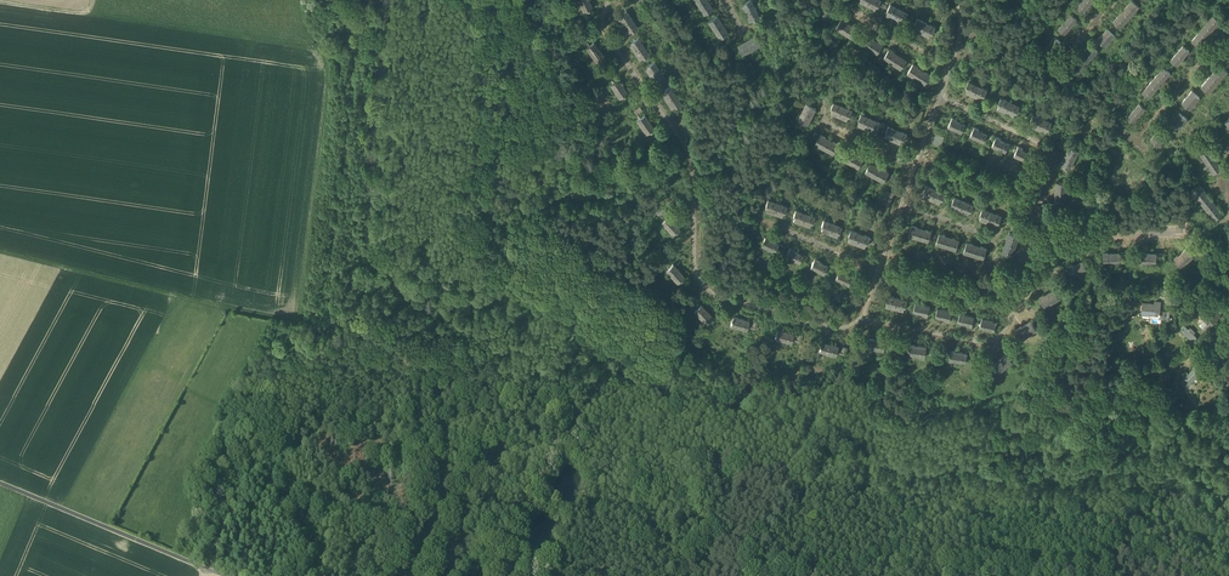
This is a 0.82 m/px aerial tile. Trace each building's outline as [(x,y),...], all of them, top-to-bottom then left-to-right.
[(584,10),(592,6),(589,0),(579,0),(584,10)] [(708,4),(706,0),(698,5),(703,14),(712,8),(709,3),(708,4)] [(744,1),(745,2),(741,4),(745,12),(754,8),(751,0),(746,0),(744,1)] [(867,5),(875,9),(877,5),(878,6),(881,0),(870,0),(867,5)] [(1008,0),(997,0),(1017,17),(1022,12),(1008,0)] [(1082,0),(1081,0),(1077,6),(1083,11),(1088,5),(1082,0)] [(1133,0),(1131,0),(1127,5),(1135,11),(1139,6),(1133,0)] [(1221,0),(1210,0),(1221,8),(1225,3),(1221,0)] [(899,9),(890,4),(887,10),(888,11),(887,14),(894,18),(899,9)] [(976,5),(967,6),(969,18),(978,16),(976,5)] [(1135,11),(1127,5),(1122,10),(1130,16),(1135,11)] [(831,11),(824,7),(819,15),(826,19),(831,11)] [(754,8),(745,12),(749,20),(753,18),(753,20),(759,17),(754,8)] [(626,9),(620,13),(621,14),(618,17),(622,24),(631,18),(626,9)] [(909,14),(899,9),(894,18),(902,23),(904,19),(906,20),(909,14)] [(1130,16),(1122,10),(1118,16),(1125,22),(1130,16)] [(1071,14),(1064,21),(1070,26),(1077,19),(1071,14)] [(716,15),(708,20),(713,29),(721,24),(719,21),(720,20),(716,15)] [(1220,20),(1213,15),(1208,21),(1214,27),(1220,20)] [(1125,22),(1118,16),(1113,21),(1121,27),(1125,22)] [(631,18),(622,24),(627,31),(631,29),(632,30),(637,27),(631,18)] [(847,21),(841,18),(836,27),(845,33),(849,25),(846,23),(847,21)] [(926,23),(917,18),(914,24),(916,24),(914,28),(922,32),(926,23)] [(1070,26),(1064,21),(1058,28),(1064,33),(1070,26)] [(1214,27),(1208,21),(1202,28),(1209,33),(1214,27)] [(936,28),(926,23),(922,32),(929,36),(931,32),(933,33),(936,28)] [(723,28),(721,24),(713,29),(719,38),(728,32),(725,27),(723,28)] [(853,27),(849,25),(845,33),(853,38),(859,29),(854,26),(853,27)] [(978,26),(970,26),(969,40),(975,41),(976,37),(977,37),(978,26)] [(1115,34),(1107,28),(1103,34),(1110,40),(1115,34)] [(1209,33),(1202,28),(1197,34),(1204,39),(1209,33)] [(771,36),(768,31),(762,34),(765,40),(771,36)] [(588,32),(583,36),(588,44),(590,42),(588,38),(591,35),(588,32)] [(865,33),(860,42),(868,48),(873,40),(870,38),(871,37),(865,33)] [(755,34),(750,37),(751,39),(747,41),(751,48),(760,43),(755,34)] [(1110,40),(1103,34),(1098,39),(1105,46),(1110,40)] [(1204,39),(1197,34),(1192,40),(1198,46),(1204,39)] [(638,36),(632,40),(633,42),(629,44),(634,51),(643,45),(638,36)] [(1054,36),(1048,44),(1054,49),(1060,41),(1054,36)] [(588,44),(586,45),(595,59),(603,54),(593,40),(590,42),(588,44)] [(877,43),(873,40),(868,48),(877,53),(883,45),(878,41),(877,43)] [(743,41),(737,45),(742,54),(751,48),(747,41),(743,43),(743,41)] [(975,47),(967,44),(963,58),(971,60),(975,47)] [(1054,49),(1048,44),(1042,51),(1048,56),(1054,49)] [(1097,51),(1090,44),(1085,50),(1092,56),(1097,51)] [(649,54),(643,45),(634,51),(639,58),(643,56),(643,57),(649,54)] [(1183,46),(1177,53),(1183,57),(1189,50),(1183,46)] [(895,52),(889,48),(884,57),(893,63),(897,55),(894,54),(895,52)] [(1092,56),(1085,50),(1080,55),(1088,62),(1092,56)] [(733,51),(728,54),(731,60),(736,56),(733,51)] [(1177,53),(1170,60),(1176,65),(1183,57),(1177,53)] [(901,58),(897,55),(893,63),(901,68),(907,60),(902,56),(901,58)] [(1088,62),(1080,55),(1076,61),(1083,67),(1088,62)] [(654,61),(648,65),(649,66),(645,68),(650,75),(659,70),(654,61)] [(1083,67),(1076,61),(1071,67),(1078,73),(1083,67)] [(1067,86),(1040,62),(1036,67),(1063,91),(1067,86)] [(913,63),(907,72),(916,78),(921,71),(918,69),(919,67),(913,63)] [(1227,70),(1220,64),(1215,69),(1223,76),(1227,70)] [(1170,72),(1164,67),(1158,73),(1165,79),(1170,72)] [(1223,76),(1215,69),(1210,75),(1218,81),(1223,76)] [(659,70),(650,75),(655,83),(659,81),(659,82),(665,78),(659,70)] [(926,72),(925,73),(921,71),(916,78),(925,84),(931,75),(926,72)] [(1165,79),(1158,73),(1153,79),(1159,85),(1165,79)] [(1218,81),(1210,75),(1206,80),(1213,87),(1218,81)] [(627,91),(617,78),(614,80),(612,81),(610,83),(620,96),(627,91)] [(1159,85),(1153,79),(1148,86),(1154,91),(1159,85)] [(1213,87),(1206,80),(1201,86),(1208,92),(1213,87)] [(978,86),(968,81),(966,87),(967,88),(965,92),(973,95),(978,86)] [(670,85),(664,89),(665,90),(661,92),(666,100),(675,94),(670,85)] [(987,90),(978,86),(973,95),(981,99),(983,95),(984,96),(987,90)] [(1148,86),(1142,92),(1148,97),(1154,91),(1148,86)] [(1199,97),(1192,91),(1187,96),(1194,103),(1199,97)] [(830,96),(824,93),(821,100),(827,102),(830,96)] [(675,94),(666,100),(671,107),(674,105),(675,106),(681,103),(675,94)] [(928,98),(920,95),(916,105),(924,108),(928,98)] [(1194,103),(1187,96),(1182,102),(1189,109),(1194,103)] [(1010,102),(1001,98),(998,104),(999,104),(997,108),(1005,112),(1010,102)] [(813,105),(807,102),(802,111),(812,116),(816,109),(812,107),(813,105)] [(843,106),(834,102),(831,108),(832,109),(830,113),(839,116),(843,106)] [(1019,106),(1010,102),(1005,112),(1014,116),(1015,112),(1016,113),(1019,106)] [(1140,103),(1133,110),(1139,115),(1145,107),(1140,103)] [(639,106),(633,110),(639,118),(641,116),(638,112),(642,110),(639,106)] [(852,110),(843,106),(839,116),(847,120),(848,116),(850,117),(852,110)] [(923,111),(915,108),(911,119),(919,121),(923,111)] [(1084,108),(1076,119),(1081,123),(1089,112),(1084,108)] [(1133,110),(1127,117),(1133,122),(1139,115),(1133,110)] [(812,116),(802,111),(798,121),(803,124),(804,122),(808,124),(812,116)] [(1187,118),(1179,112),(1174,118),(1182,124),(1187,118)] [(695,131),(683,113),(677,116),(689,135),(695,131)] [(653,128),(644,114),(641,116),(639,118),(636,119),(646,133),(653,128)] [(870,118),(861,114),(858,120),(860,121),(858,124),(866,128),(870,118)] [(1042,118),(1033,114),(1030,120),(1031,121),(1029,124),(1038,128),(1042,118)] [(965,124),(956,121),(957,119),(952,117),(948,126),(962,132),(965,124)] [(880,122),(870,118),(866,128),(874,131),(876,128),(877,129),(880,122)] [(1052,123),(1042,118),(1038,128),(1046,132),(1047,128),(1049,129),(1052,123)] [(1174,118),(1169,124),(1177,130),(1182,124),(1174,118)] [(1095,121),(1079,140),(1084,144),(1100,125),(1095,121)] [(898,130),(888,126),(886,132),(887,132),(885,136),(893,140),(898,130)] [(987,134),(978,130),(979,129),(974,127),(970,136),(984,142),(987,134)] [(1168,134),(1161,128),(1155,134),(1163,140),(1168,134)] [(907,134),(898,130),(893,140),(901,143),(903,140),(904,140),(907,134)] [(826,138),(820,134),(815,144),(824,149),(829,141),(826,139),(826,138)] [(936,134),(932,144),(940,147),(944,136),(936,134)] [(1144,157),(1116,134),(1112,139),(1140,162),(1144,157)] [(1163,140),(1155,134),(1150,139),(1158,146),(1163,140)] [(1009,144),(1000,140),(1001,139),(996,137),(992,146),(1006,152),(1009,144)] [(832,142),(829,141),(824,149),(834,154),(839,144),(833,141),(832,142)] [(1023,148),(1018,146),(1014,155),(1027,161),(1031,154),(1022,150),(1023,148)] [(939,150),(931,147),(926,163),(932,165),(934,166),(939,150)] [(1072,149),(1068,147),(1064,155),(1074,160),(1078,150),(1073,147),(1072,149)] [(845,148),(840,157),(849,163),(854,155),(851,153),(851,152),(845,148)] [(1209,148),(1200,154),(1205,160),(1213,155),(1209,148)] [(857,157),(854,155),(849,163),(859,168),(864,158),(858,155),(857,157)] [(1074,160),(1064,155),(1060,163),(1064,165),(1064,166),(1070,169),(1074,160)] [(1213,155),(1205,160),(1209,167),(1217,161),(1213,155)] [(1217,161),(1209,167),(1213,173),(1222,167),(1217,161)] [(876,166),(871,163),(866,172),(875,177),(879,169),(876,167),(876,166)] [(879,169),(875,177),(884,181),(889,172),(883,170),(883,171),(879,169)] [(1067,183),(1056,181),(1055,192),(1066,193),(1067,183)] [(1198,183),(1191,189),(1195,195),(1203,189),(1198,183)] [(936,189),(926,185),(924,191),(925,192),(923,196),(932,199),(936,189)] [(945,193),(936,189),(932,199),(940,202),(941,198),(943,199),(945,193)] [(1203,189),(1195,195),(1200,201),(1208,195),(1203,189)] [(581,190),(571,192),(572,197),(578,195),(578,199),(588,197),(587,193),(582,194),(581,190)] [(886,191),(879,211),(880,211),(886,213),(887,213),(894,193),(886,191)] [(1066,193),(1055,192),(1054,203),(1065,204),(1066,193)] [(1208,195),(1200,201),(1205,207),(1213,201),(1208,195)] [(964,201),(954,197),(952,203),(953,203),(952,207),(960,211),(964,201)] [(777,203),(767,199),(765,205),(766,206),(765,209),(773,212),(777,203)] [(964,201),(960,211),(968,214),(969,210),(971,211),(973,205),(964,201)] [(1218,207),(1213,201),(1205,207),(1210,213),(1218,207)] [(787,206),(777,203),(773,212),(781,215),(783,212),(784,212),(787,206)] [(1218,207),(1210,213),(1215,219),(1223,213),(1218,207)] [(662,208),(657,213),(663,219),(665,217),(662,214),(665,211),(662,208)] [(992,212),(982,208),(980,214),(981,215),(980,219),(988,222),(992,212)] [(805,213),(795,209),(793,215),(794,216),(793,220),(801,223),(805,213)] [(1021,214),(1011,210),(1008,216),(1018,220),(1021,214)] [(1001,216),(992,212),(988,222),(996,225),(998,221),(999,222),(1001,216)] [(815,216),(805,213),(801,223),(809,226),(811,222),(812,223),(815,216)] [(679,227),(668,215),(665,217),(663,219),(661,221),(672,234),(679,227)] [(833,223),(823,220),(821,226),(822,226),(821,230),(829,233),(833,223)] [(842,227),(833,223),(829,233),(837,236),(839,232),(840,233),(842,227)] [(918,227),(911,225),(909,235),(919,238),(921,229),(917,228),(918,227)] [(1220,232),(1224,237),(1228,233),(1228,225),(1220,232)] [(925,231),(921,229),(919,238),(929,241),(931,231),(926,229),(925,231)] [(861,234),(851,230),(849,236),(850,237),(849,240),(857,243),(861,234)] [(1019,235),(1009,232),(1007,238),(1008,238),(1007,242),(1015,245),(1019,235)] [(945,235),(939,233),(936,243),(946,246),(949,238),(945,237),(945,235)] [(870,237),(861,234),(857,243),(865,246),(867,243),(868,243),(870,237)] [(778,243),(769,240),(770,238),(765,236),(761,245),(774,251),(778,243)] [(953,238),(953,239),(949,238),(946,246),(956,249),(959,239),(953,238)] [(973,244),(967,242),(964,252),(974,255),(976,246),(972,245),(973,244)] [(1007,242),(1006,246),(1004,245),(1002,251),(1012,255),(1015,245),(1007,242)] [(1198,248),(1192,242),(1189,245),(1195,251),(1198,248)] [(980,248),(976,246),(974,255),(984,258),(987,248),(981,246),(980,248)] [(803,254),(794,250),(794,249),(789,247),(785,256),(799,262),(803,254)] [(1186,247),(1178,255),(1177,254),(1173,258),(1181,266),(1193,255),(1186,247)] [(902,252),(895,250),(891,260),(899,263),(903,253),(902,252)] [(1145,251),(1140,251),(1139,262),(1156,263),(1156,253),(1145,253),(1145,251)] [(1119,252),(1108,253),(1108,252),(1103,252),(1104,264),(1120,262),(1119,252)] [(666,255),(661,260),(667,267),(669,265),(666,261),(669,259),(666,255)] [(827,266),(818,262),(819,260),(814,258),(810,267),(823,273),(827,266)] [(1083,260),(1072,265),(1072,264),(1067,266),(1071,276),(1086,269),(1083,260)] [(683,274),(672,262),(669,265),(667,267),(666,268),(677,280),(683,274)] [(1003,266),(989,262),(987,268),(1001,272),(1003,266)] [(898,267),(890,264),(887,274),(894,277),(898,267)] [(844,271),(839,269),(835,278),(848,284),(852,277),(843,273),(844,271)] [(1065,292),(1061,285),(1057,287),(1062,294),(1065,292)] [(1054,288),(1044,294),(1039,296),(1045,306),(1059,297),(1054,288)] [(897,297),(887,294),(886,300),(888,301),(887,305),(895,307),(897,297)] [(694,295),(689,300),(695,306),(697,304),(694,301),(697,298),(694,295)] [(907,299),(897,297),(895,307),(904,309),(905,305),(906,305),(907,299)] [(1161,301),(1154,300),(1154,303),(1142,302),(1141,313),(1150,314),(1151,312),(1159,313),(1159,317),(1160,310),(1161,301)] [(711,314),(699,302),(697,304),(695,306),(693,308),(705,320),(711,314)] [(930,305),(915,302),(913,310),(923,312),(922,314),(927,315),(930,305)] [(952,311),(937,307),(936,315),(945,317),(945,319),(950,320),(952,311)] [(1218,318),(1208,308),(1200,315),(1204,319),(1199,324),(1203,328),(1208,323),(1211,325),(1218,318)] [(974,316),(960,312),(958,320),(967,323),(967,324),(972,325),(974,316)] [(748,319),(732,314),(729,322),(745,327),(746,324),(747,322),(748,319)] [(1042,322),(1037,315),(1034,318),(1039,325),(1042,322)] [(996,321),(982,317),(980,325),(989,328),(989,329),(994,330),(996,321)] [(757,320),(753,318),(751,323),(747,322),(746,324),(755,327),(757,320)] [(1031,320),(1021,326),(1021,325),(1017,328),(1023,337),(1037,328),(1031,320)] [(1190,331),(1185,325),(1182,329),(1183,331),(1181,333),(1185,337),(1187,335),(1193,340),(1196,336),(1193,334),(1195,332),(1192,329),(1190,331)] [(793,331),(776,327),(774,335),(790,339),(791,337),(792,334),(793,331)] [(1216,331),(1212,335),(1206,341),(1214,348),(1221,341),(1220,340),(1223,337),(1216,331)] [(886,339),(869,337),(868,345),(885,348),(885,342),(886,339)] [(837,344),(821,339),(819,348),(835,352),(835,350),(836,347),(837,344)] [(927,345),(910,342),(909,351),(925,354),(926,348),(927,345)] [(846,345),(842,344),(840,348),(836,347),(835,350),(844,352),(846,345)] [(1018,352),(1013,346),(1010,349),(1012,352),(1009,355),(1011,357),(1018,352)] [(967,351),(951,349),(949,357),(966,360),(967,358),(967,355),(967,351)] [(1009,355),(1007,352),(994,363),(999,370),(1012,359),(1011,357),(1009,355)] [(1194,368),(1189,374),(1186,370),(1182,374),(1189,382),(1201,370),(1196,364),(1193,367),(1194,368)] [(1171,371),(1165,365),(1158,374),(1163,378),(1165,376),(1166,376),(1171,371)]
